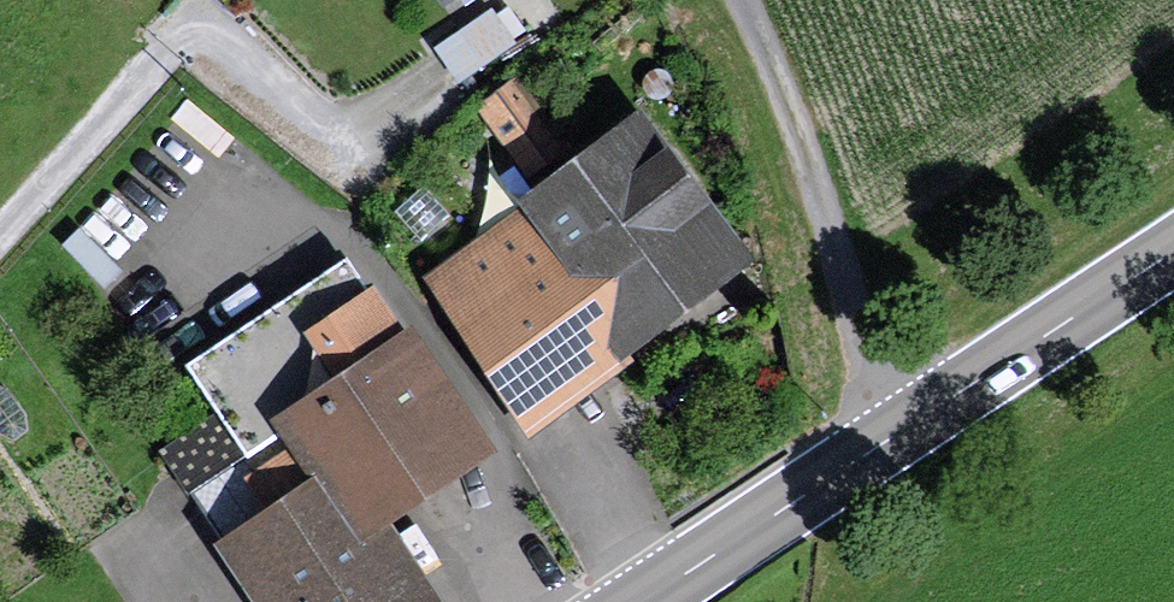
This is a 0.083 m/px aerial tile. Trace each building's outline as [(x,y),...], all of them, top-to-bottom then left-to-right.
[(455,0),(435,0),(441,9),(455,0)] [(459,86),(525,40),(507,15),(501,19),(493,7),(433,48),(459,86)] [(531,177),(566,151),(511,81),(477,107),(531,177)] [(755,263),(643,109),(516,200),(523,208),(419,282),(531,439),(636,363),(629,353),(755,263)] [(362,545),(391,525),(498,453),(412,325),(404,331),(374,286),(367,291),(345,258),(183,367),(213,412),(247,461),(286,434),(362,545)] [(213,412),(159,448),(221,540),(212,547),(249,601),(443,601),(391,525),(362,545),(286,434),(247,461),(213,412)]
